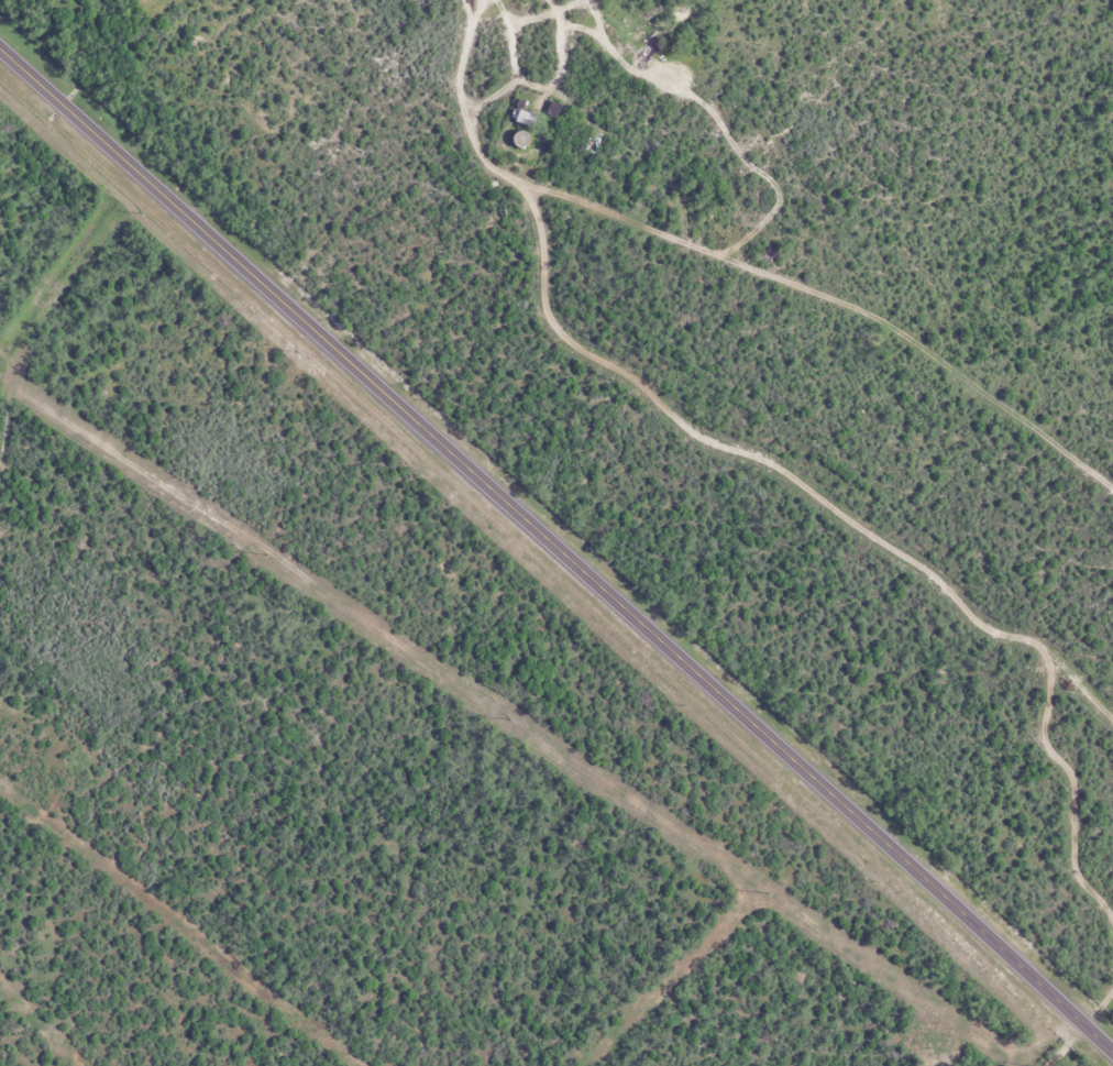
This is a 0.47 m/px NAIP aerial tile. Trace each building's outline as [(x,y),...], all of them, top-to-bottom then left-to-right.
[(524,116),(506,108),(501,119),(520,127),(524,116)]
